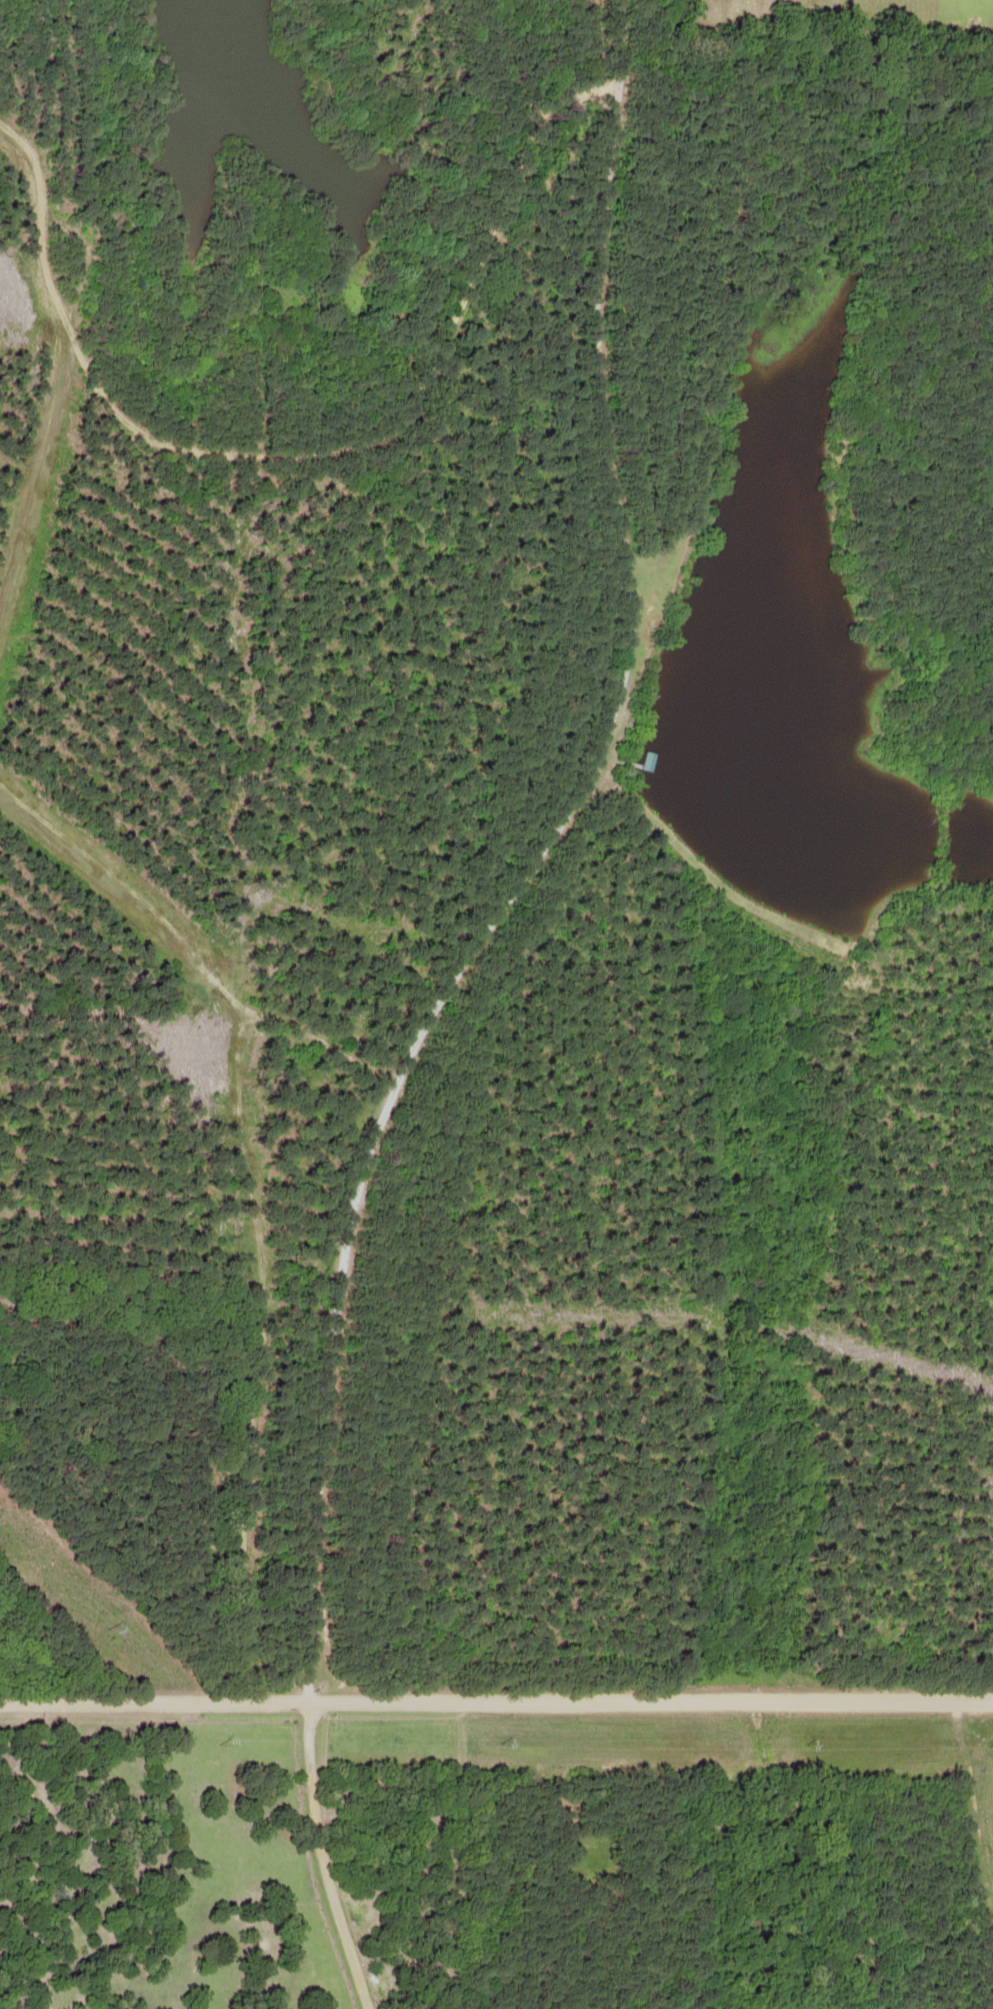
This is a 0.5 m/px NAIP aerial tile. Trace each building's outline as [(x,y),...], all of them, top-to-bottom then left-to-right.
[(653,771),(655,754),(647,753),(644,770),(653,771)]
